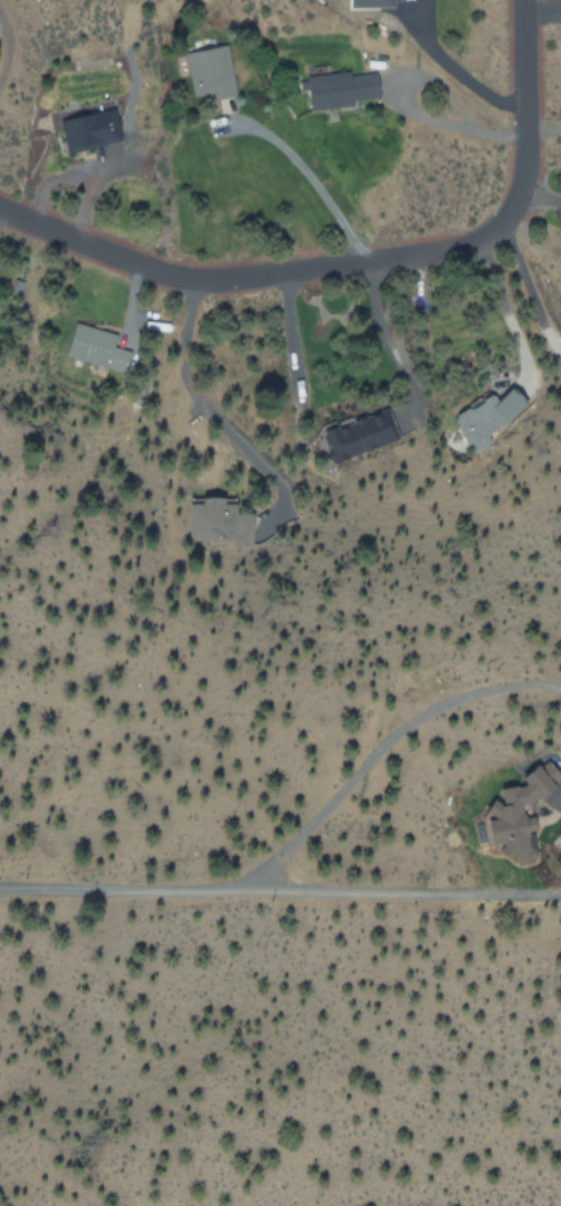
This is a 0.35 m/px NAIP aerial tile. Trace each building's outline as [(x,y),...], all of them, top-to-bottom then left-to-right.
[(227,44),(184,51),(192,95),(212,92),(213,98),(236,94),(227,44)] [(59,119),(66,151),(121,140),(115,108),(59,119)] [(65,355),(124,370),(129,350),(112,345),(116,332),(74,321),(65,355)] [(472,451),(491,440),(486,431),(530,407),(518,386),(497,398),(494,393),(452,415),(472,451)] [(399,436),(387,406),(310,437),(317,455),(326,452),(331,463),(399,436)] [(187,538),(230,539),(230,545),(251,545),(251,512),(237,512),(237,502),(225,501),(225,495),(188,495),(187,538)] [(538,839),(533,830),(538,827),(537,815),(529,815),(524,806),(542,796),(558,795),(557,780),(560,778),(560,774),(552,758),(526,773),(527,783),(503,785),(504,798),(501,798),(489,805),(495,816),(489,820),(490,835),(494,841),(502,841),(503,850),(506,855),(518,854),(519,863),(539,861),(538,839)]
